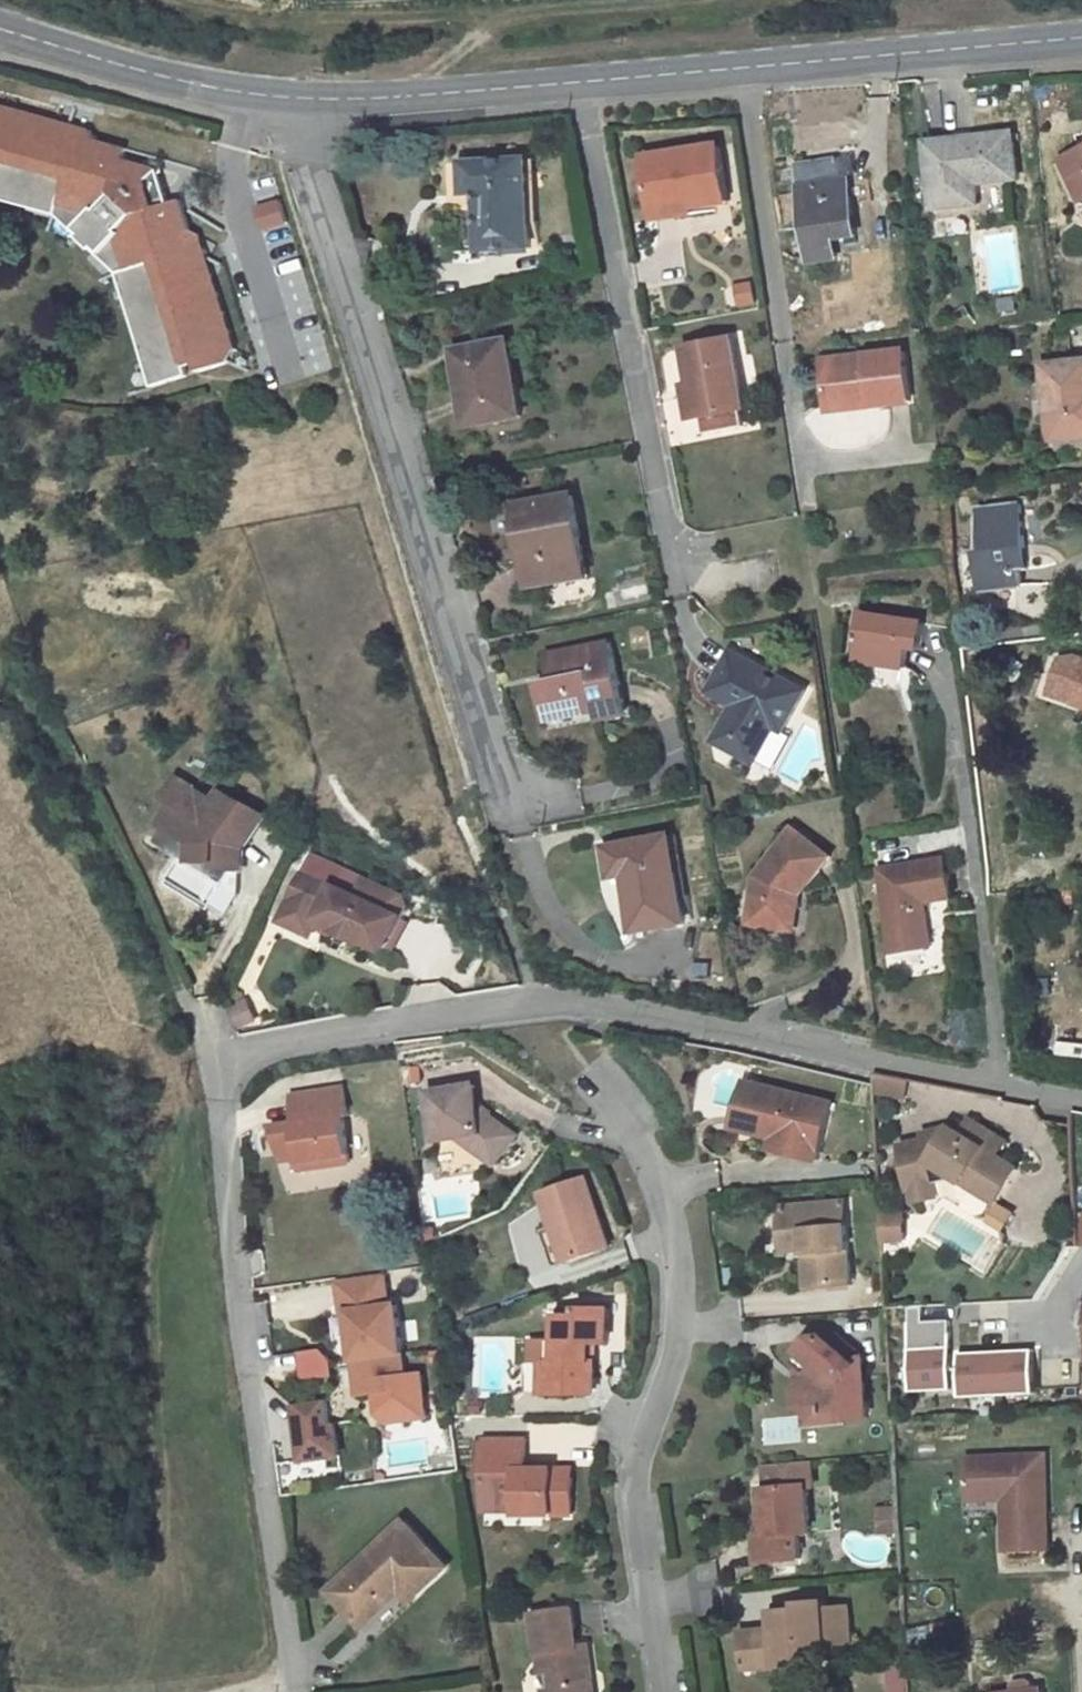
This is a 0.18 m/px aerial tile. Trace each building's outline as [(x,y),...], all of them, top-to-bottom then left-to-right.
[(0,104),(0,109),(3,115),(15,108),(0,104)] [(155,387),(190,376),(188,366),(199,363),(202,372),(232,362),(238,349),(232,330),(220,324),(227,312),(216,306),(215,304),(221,293),(208,287),(214,274),(204,269),(203,266),(208,255),(195,249),(202,236),(192,231),(182,200),(171,203),(159,207),(156,198),(166,187),(160,169),(135,162),(143,132),(105,122),(102,133),(95,137),(92,129),(80,135),(72,124),(62,130),(59,129),(53,118),(41,125),(34,113),(24,119),(21,118),(15,108),(3,115),(0,109),(0,199),(57,214),(54,229),(56,245),(64,261),(72,268),(88,276),(105,277),(118,273),(155,387)] [(34,113),(15,108),(21,118),(24,119),(34,113)] [(53,118),(34,113),(41,125),(53,118)] [(72,124),(53,118),(59,129),(62,130),(72,124)] [(105,122),(92,129),(95,137),(102,133),(105,122)] [(92,129),(72,124),(80,135),(92,129)] [(1018,178),(1014,134),(927,143),(935,207),(979,203),(976,182),(1018,178)] [(722,146),(645,157),(652,203),(675,200),(677,216),(693,214),(692,208),(731,202),(722,146)] [(1063,160),(1081,201),(1081,151),(1063,160)] [(527,159),(463,162),(464,194),(478,193),(481,250),(532,248),(527,159)] [(536,159),(527,159),(532,248),(541,247),(536,159)] [(860,236),(851,179),(842,181),(839,159),(797,165),(812,262),(839,258),(837,239),(860,236)] [(159,207),(171,203),(166,187),(156,198),(159,207)] [(675,200),(652,203),(654,220),(677,216),(675,200)] [(208,255),(202,236),(195,249),(208,255)] [(214,274),(208,255),(203,266),(204,269),(214,274)] [(221,293),(214,274),(208,287),(221,293)] [(227,312),(221,293),(215,304),(216,306),(227,312)] [(232,330),(227,312),(220,324),(232,330)] [(821,323),(804,325),(806,337),(822,335),(821,323)] [(733,338),(686,347),(693,385),(697,384),(705,417),(747,409),(733,338)] [(509,341),(456,351),(460,375),(465,374),(475,425),(523,416),(509,341)] [(913,402),(907,352),(823,361),(828,406),(872,401),(873,406),(913,402)] [(1045,365),(1053,440),(1081,437),(1081,361),(1045,365)] [(460,375),(454,376),(464,427),(475,425),(465,374),(460,375)] [(693,385),(686,386),(693,419),(705,417),(697,384),(693,385)] [(872,401),(828,406),(828,411),(873,406),(872,401)] [(747,409),(705,417),(708,435),(750,427),(747,409)] [(574,495),(518,505),(528,559),(532,558),(537,585),(559,581),(558,574),(587,569),(574,495)] [(1026,547),(1022,505),(981,510),(986,552),(979,553),(983,592),(1022,587),(1020,571),(1029,570),(1027,555),(1017,556),(1016,548),(1026,547)] [(1027,555),(1026,547),(1016,548),(1017,556),(1027,555)] [(587,569),(558,574),(559,581),(559,585),(589,579),(587,569)] [(927,623),(862,614),(855,661),(907,668),(909,647),(924,649),(927,623)] [(553,679),(540,682),(543,700),(550,699),(554,719),(577,715),(576,709),(596,705),(598,711),(600,720),(625,715),(611,642),(548,655),(551,672),(557,671),(558,678),(553,679)] [(784,730),(805,691),(732,652),(711,691),(737,706),(718,741),(757,762),(776,726),(784,730)] [(1081,680),(1081,659),(1072,656),(1058,657),(1046,692),(1074,703),(1081,680)] [(1074,703),(1081,705),(1081,680),(1074,703)] [(550,699),(543,700),(547,721),(554,719),(550,699)] [(596,705),(576,709),(577,715),(598,711),(596,705)] [(240,848),(259,813),(221,791),(216,801),(176,778),(165,797),(175,803),(163,823),(191,840),(191,858),(217,859),(217,867),(239,867),(240,848)] [(806,889),(831,857),(794,828),(757,877),(751,925),(792,930),(796,894),(802,886),(806,889)] [(670,836),(607,848),(612,878),(627,875),(637,932),(686,923),(670,836)] [(946,859),(881,869),(894,953),(933,947),(926,902),(952,898),(946,859)] [(354,896),(333,886),(333,887),(303,873),(291,899),(321,912),(318,919),(337,928),(336,930),(364,944),(365,941),(384,950),(400,917),(354,896)] [(354,896),(400,917),(404,908),(400,897),(362,879),(354,896)] [(797,931),(802,895),(806,889),(802,886),(796,894),(792,930),(797,931)] [(321,912),(291,899),(281,921),(311,935),(318,919),(321,912)] [(833,1103),(746,1082),(738,1115),(778,1125),(775,1138),(772,1150),(796,1156),(799,1145),(821,1150),(833,1103)] [(517,1134),(477,1107),(473,1084),(428,1092),(437,1141),(456,1137),(495,1165),(517,1134)] [(350,1163),(343,1116),(348,1115),(344,1087),(293,1095),(297,1121),(282,1124),(284,1139),(278,1140),(285,1161),(299,1159),(301,1170),(350,1163)] [(778,1125),(738,1115),(735,1128),(775,1138),(778,1125)] [(1019,1169),(999,1156),(1008,1142),(972,1120),(963,1134),(953,1128),(926,1135),(928,1141),(904,1147),(914,1190),(917,1189),(919,1198),(925,1201),(936,1198),(940,1192),(987,1221),(1019,1169)] [(284,1139),(282,1124),(273,1125),(278,1140),(284,1139)] [(821,1150),(799,1145),(796,1156),(819,1161),(821,1150)] [(612,1247),(587,1178),(544,1194),(555,1226),(569,1263),(612,1247)] [(846,1201),(834,1202),(837,1226),(848,1225),(846,1201)] [(834,1202),(782,1207),(784,1241),(806,1239),(807,1248),(810,1287),(852,1283),(848,1225),(837,1226),(834,1202)] [(881,1209),(883,1244),(910,1243),(908,1208),(881,1209)] [(555,1226),(544,1230),(557,1267),(569,1263),(555,1226)] [(806,1239),(784,1241),(785,1250),(807,1248),(806,1239)] [(899,1248),(884,1249),(884,1263),(899,1263),(899,1248)] [(740,1284),(737,1268),(729,1269),(731,1285),(740,1284)] [(347,1311),(388,1305),(384,1273),(336,1280),(341,1312),(347,1311)] [(388,1305),(347,1311),(360,1395),(378,1392),(408,1388),(406,1374),(396,1304),(388,1305)] [(591,1361),(591,1342),(597,1342),(608,1342),(608,1308),(579,1308),(579,1315),(557,1315),(557,1341),(550,1341),(550,1362),(543,1362),(543,1394),(591,1394),(596,1381),(596,1361),(591,1361)] [(944,1324),(906,1325),(907,1390),(945,1389),(944,1324)] [(872,1417),(866,1358),(838,1335),(813,1338),(793,1361),(800,1367),(805,1371),(806,1379),(801,1385),(794,1393),(795,1404),(805,1413),(847,1409),(848,1420),(872,1417)] [(550,1341),(534,1341),(534,1362),(543,1362),(550,1362),(550,1341)] [(299,1352),(303,1378),(334,1374),(331,1356),(319,1349),(299,1352)] [(1028,1352),(956,1356),(958,1396),(1030,1391),(1028,1352)] [(408,1388),(378,1392),(381,1412),(392,1421),(430,1415),(424,1371),(406,1374),(408,1388)] [(536,1396),(536,1384),(528,1384),(528,1381),(519,1381),(519,1387),(522,1387),(522,1396),(536,1396)] [(332,1425),(330,1425),(326,1401),(291,1406),(300,1463),(337,1457),(332,1425)] [(848,1420),(847,1409),(805,1413),(806,1424),(848,1420)] [(573,1514),(573,1469),(526,1469),(526,1438),(485,1438),(485,1440),(485,1478),(485,1480),(502,1480),(502,1509),(518,1509),(518,1514),(573,1514)] [(485,1478),(485,1440),(475,1441),(475,1478),(485,1478)] [(1050,1548),(1046,1454),(967,1457),(969,1493),(1005,1492),(1005,1498),(1007,1550),(1050,1548)] [(807,1484),(763,1488),(765,1515),(766,1535),(759,1535),(761,1563),(802,1560),(800,1535),(811,1534),(807,1484)] [(1005,1498),(1005,1492),(969,1493),(969,1500),(1005,1498)] [(969,1504),(969,1515),(1002,1515),(1002,1503),(969,1504)] [(899,1532),(898,1507),(878,1509),(880,1533),(899,1532)] [(765,1515),(757,1516),(759,1535),(766,1535),(765,1515)] [(447,1567),(404,1522),(331,1592),(365,1627),(392,1601),(385,1593),(396,1583),(403,1590),(413,1600),(447,1567)] [(392,1601),(403,1590),(396,1583),(385,1593),(392,1601)] [(852,1643),(848,1606),(824,1608),(824,1601),(799,1603),(799,1609),(773,1611),(775,1629),(742,1632),(745,1669),(779,1666),(779,1671),(806,1668),(804,1652),(828,1650),(827,1646),(852,1643)] [(578,1648),(578,1646),(572,1607),(533,1613),(542,1673),(549,1672),(552,1690),(552,1691),(595,1691),(590,1657),(578,1648)] [(590,1657),(588,1645),(578,1646),(578,1648),(590,1657)] [(907,1661),(893,1662),(894,1676),(907,1675),(907,1661)] [(1042,1689),(1035,1690),(1034,1682),(1030,1679),(1015,1681),(1013,1684),(1014,1691),(1043,1691),(1042,1689)]
